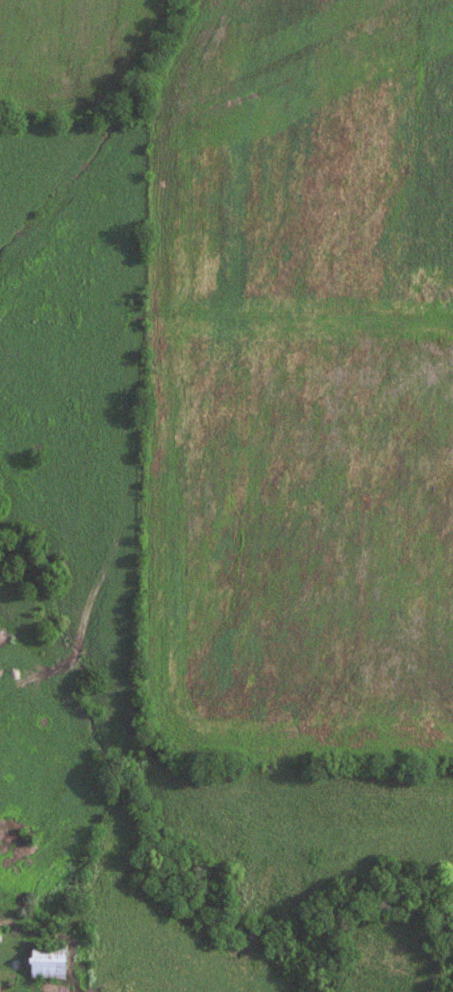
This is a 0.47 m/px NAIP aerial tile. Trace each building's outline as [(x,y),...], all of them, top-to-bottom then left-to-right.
[(67,943),(31,943),(31,977),(67,977),(67,943)]
